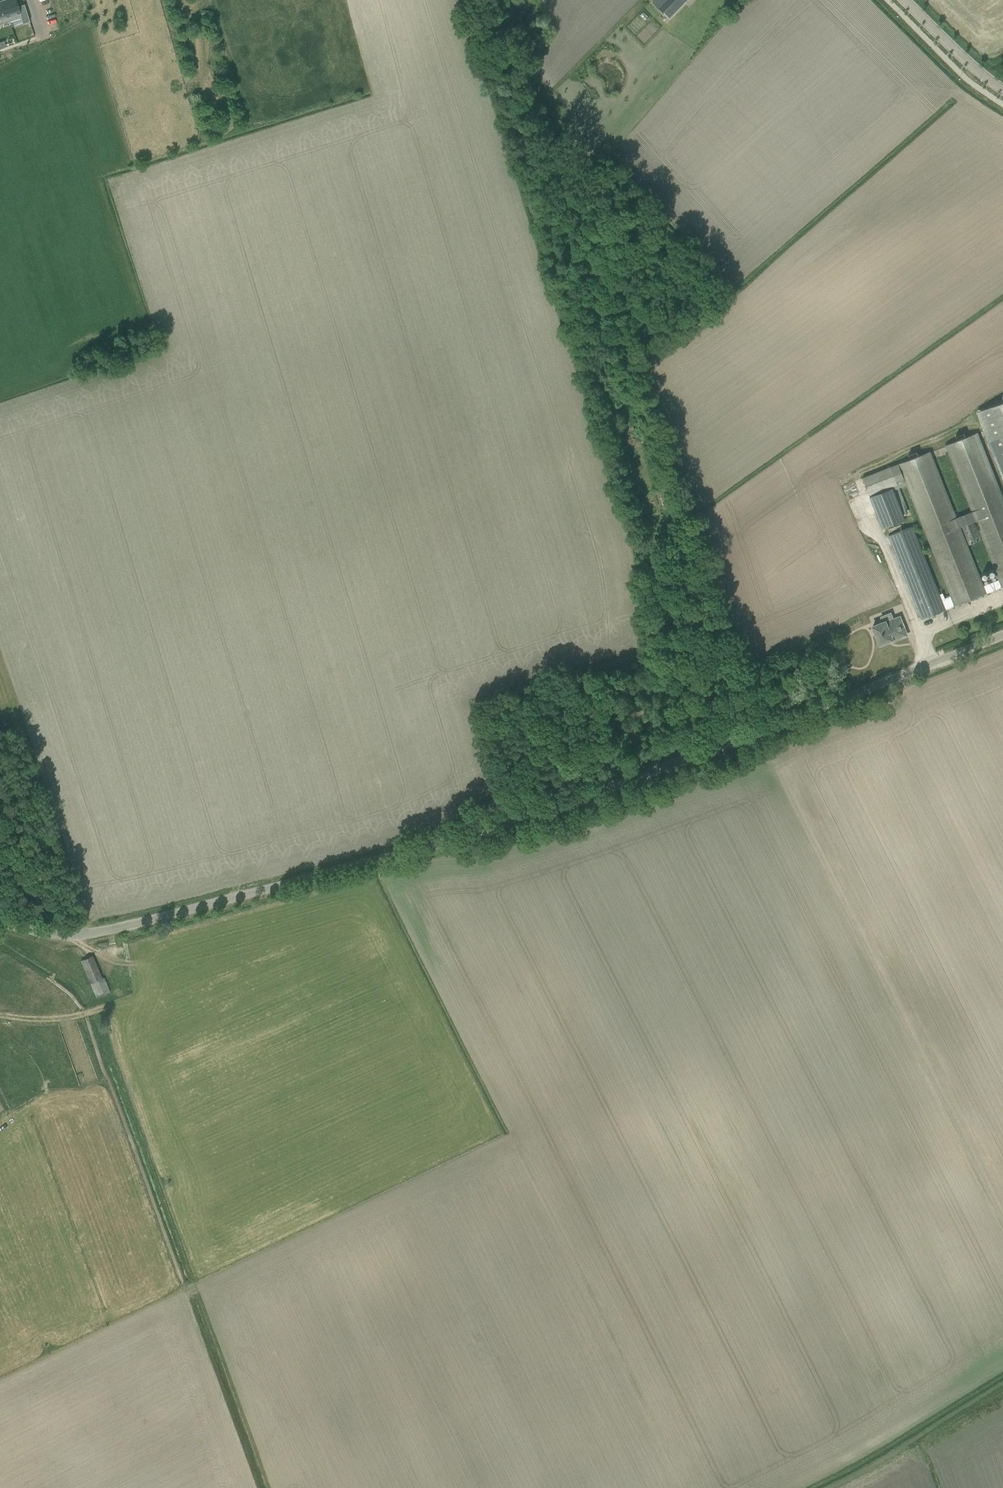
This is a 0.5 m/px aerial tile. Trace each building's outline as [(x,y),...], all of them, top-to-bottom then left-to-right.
[(2,0),(1,0),(0,0),(0,24),(9,21),(2,0)] [(9,21),(21,18),(15,0),(2,0),(9,21)] [(652,2),(669,19),(688,0),(654,0),(652,2)] [(995,404),(988,407),(1002,446),(1002,398),(994,401),(995,404)] [(971,511),(956,517),(922,432),(890,445),(950,596),(944,598),(942,593),(940,588),(937,589),(912,526),(887,536),(903,573),(921,619),(1002,587),(1002,498),(969,413),(937,426),(971,511)] [(905,519),(880,456),(857,464),(882,528),(905,519)] [(899,618),(899,617),(894,619),(891,612),(879,616),(882,622),(872,626),(879,644),(887,641),(888,642),(888,641),(888,642),(906,635),(899,618)] [(81,961),(97,997),(110,992),(104,977),(102,978),(92,956),(81,961)]
